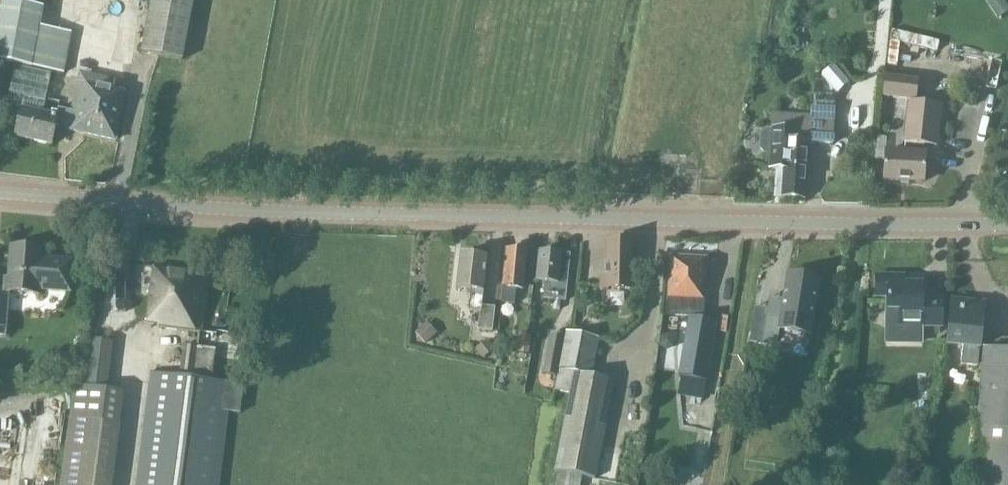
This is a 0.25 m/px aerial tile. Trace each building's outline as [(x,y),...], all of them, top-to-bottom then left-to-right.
[(143,52),(184,60),(196,0),(153,0),(143,52)] [(986,1),(998,18),(1007,12),(1007,7),(1004,0),(988,0),(986,1)] [(45,8),(2,1),(0,14),(0,62),(35,68),(45,8)] [(889,32),(888,63),(898,63),(898,43),(937,45),(937,34),(889,32)] [(936,147),(941,106),(916,103),(919,80),(884,76),(881,98),(908,102),(903,143),(936,147)] [(22,108),(15,138),(52,146),(57,122),(68,125),(66,131),(116,142),(127,93),(77,82),(71,111),(58,108),(57,112),(52,111),(51,114),(22,108)] [(762,133),(761,147),(765,152),(771,152),(770,168),(777,169),(777,167),(807,169),(809,143),(833,144),(834,113),(813,112),(813,117),(806,117),(805,132),(792,131),(793,116),(784,116),(773,115),(772,130),(766,129),(762,133)] [(923,184),(925,152),(885,150),(883,182),(923,184)] [(777,169),(775,197),(805,199),(807,169),(777,167),(777,169)] [(632,267),(633,241),(606,241),(605,275),(600,274),(600,290),(632,291),(633,278),(635,278),(635,267),(632,267)] [(10,245),(6,278),(0,277),(0,337),(7,337),(10,294),(39,296),(39,289),(70,291),(73,259),(41,257),(42,248),(10,245)] [(503,289),(502,309),(517,310),(519,290),(523,291),(527,251),(506,249),(502,289),(503,289)] [(566,301),(570,254),(538,251),(535,281),(544,282),(543,299),(566,301)] [(482,306),(488,259),(459,255),(455,290),(470,292),(468,311),(479,313),(477,330),(493,332),(495,307),(482,306)] [(678,377),(683,378),(682,387),(705,391),(707,382),(717,321),(702,318),(703,302),(705,302),(707,258),(668,256),(666,300),(668,300),(667,316),(688,317),(678,377)] [(196,347),(184,345),(180,372),(192,374),(191,377),(150,372),(135,484),(219,484),(228,411),(242,413),(246,384),(212,380),(215,360),(240,363),(244,333),(216,330),(216,333),(201,331),(210,275),(154,266),(146,324),(160,325),(159,328),(198,334),(196,347)] [(777,347),(780,331),(811,336),(820,279),(788,274),(781,316),(767,314),(764,333),(762,344),(777,347)] [(899,326),(941,326),(942,298),(922,298),(922,283),(904,283),(905,276),(876,276),(876,296),(888,296),(888,310),(900,310),(899,326)] [(978,367),(979,351),(984,303),(952,299),(946,348),(962,349),(960,365),(978,367)] [(424,326),(416,333),(426,343),(433,337),(424,326)] [(752,331),(750,342),(762,344),(764,333),(752,331)] [(596,479),(615,381),(591,376),(599,338),(566,332),(559,368),(554,391),(568,394),(553,471),(596,479)] [(520,334),(518,353),(529,354),(532,335),(520,334)] [(661,338),(660,345),(666,350),(673,347),(675,340),(669,335),(661,338)] [(108,382),(111,338),(89,337),(86,381),(108,382)] [(488,344),(479,351),(484,357),(493,350),(488,344)] [(548,350),(545,365),(558,368),(561,352),(548,350)] [(996,404),(1007,405),(1007,353),(999,352),(996,404)] [(61,484),(112,484),(125,392),(108,389),(82,386),(74,385),(69,415),(61,484)] [(26,413),(23,434),(57,439),(60,418),(26,413)] [(707,448),(708,430),(698,429),(697,448),(707,448)]
